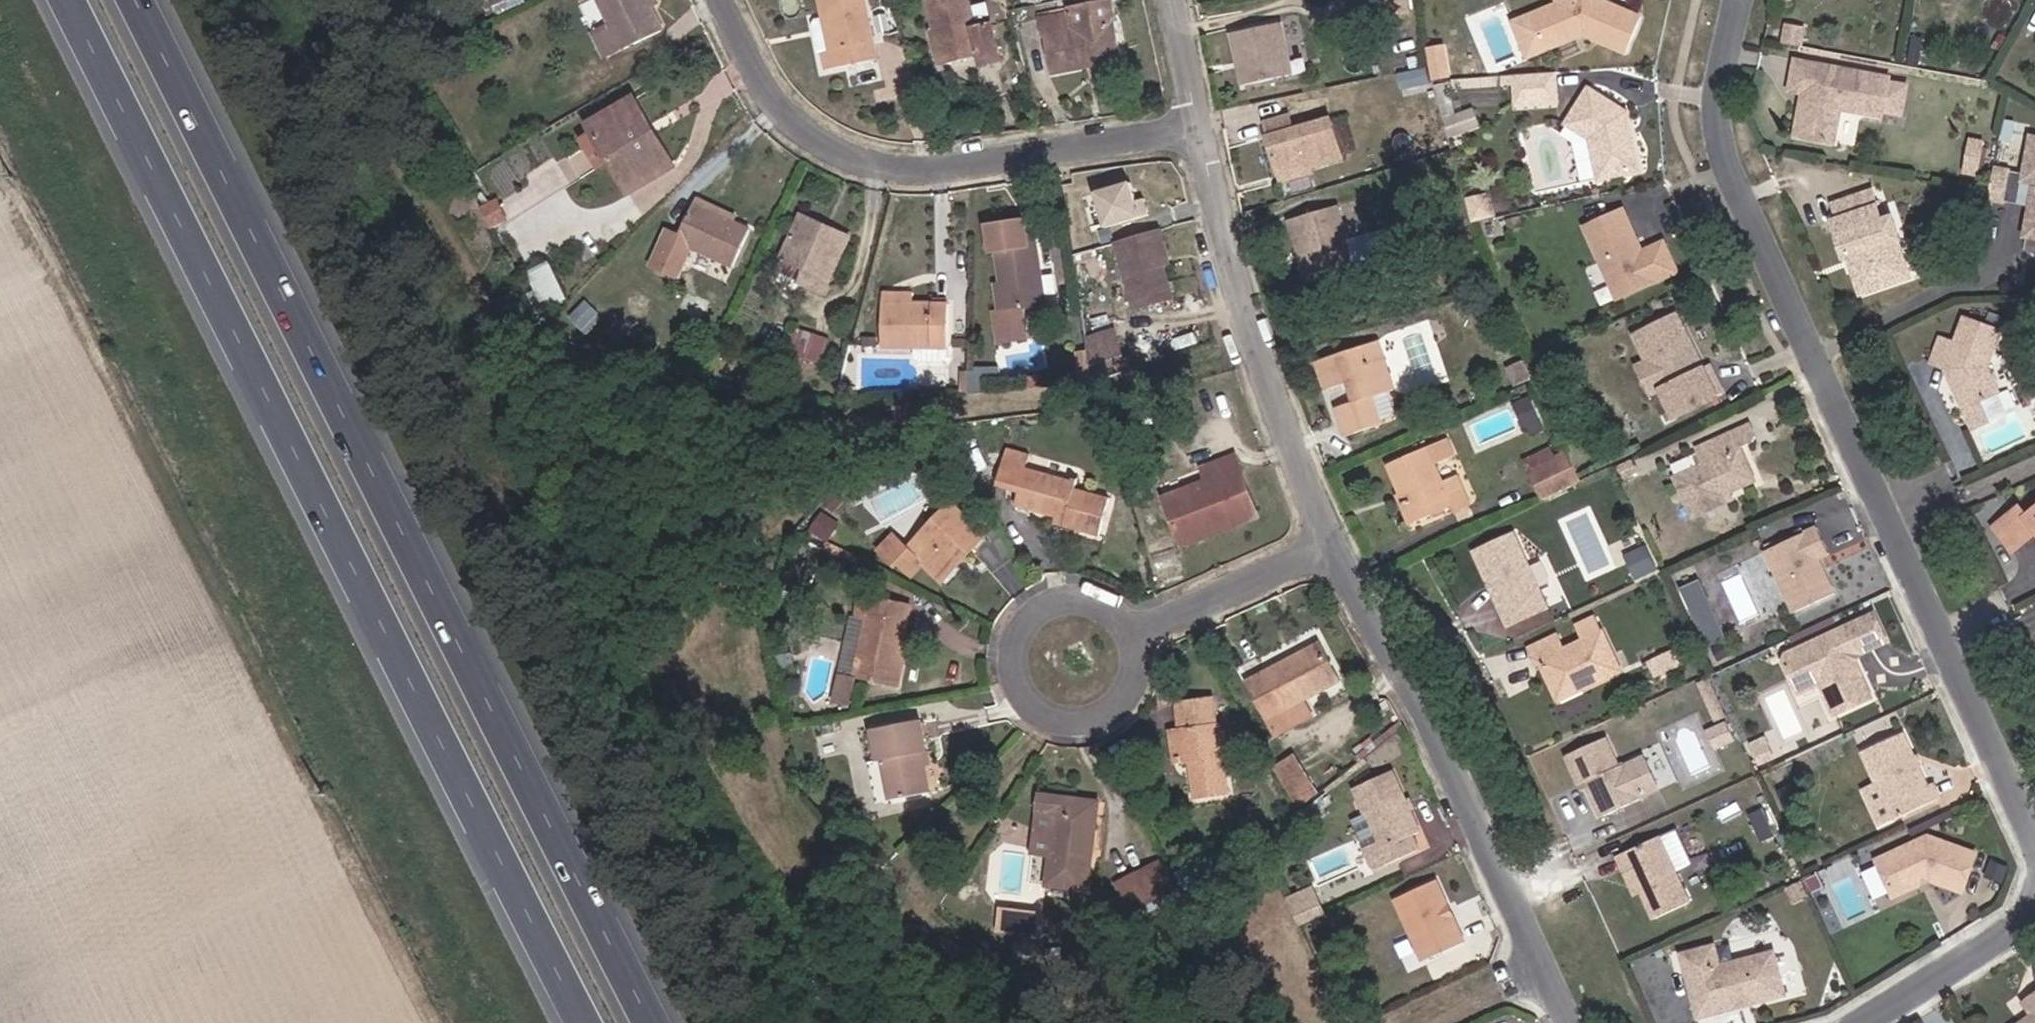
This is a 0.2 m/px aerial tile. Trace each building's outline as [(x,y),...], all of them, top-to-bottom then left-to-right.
[(538,12),(564,0),(532,0),(538,12)] [(1573,20),(1575,19),(1568,5),(1541,16),(1546,30),(1522,39),(1536,75),(1575,61),(1616,77),(1631,42),(1587,24),(1581,27),(1576,25),(1573,20)] [(647,64),(635,39),(631,30),(622,12),(581,33),(606,85),(647,64)] [(849,20),(807,30),(813,59),(802,61),(809,92),(813,91),(817,108),(866,97),(849,20)] [(966,90),(971,105),(988,99),(980,62),(961,67),(952,23),(912,31),(928,98),(966,90)] [(1041,105),(1071,97),(1069,93),(1109,83),(1097,31),(1054,41),(1054,44),(1024,50),(1027,68),(1031,67),(1041,105)] [(1774,67),(1793,70),(1796,53),(1777,50),(1774,67)] [(1219,63),(1228,115),(1275,105),(1267,54),(1219,63)] [(1069,93),(1071,97),(1110,88),(1109,83),(1069,93)] [(1781,114),(1795,117),(1800,118),(1799,124),(1792,128),(1787,159),(1826,165),(1831,131),(1873,139),(1879,100),(1786,84),(1781,114)] [(1545,97),(1506,99),(1508,130),(1548,126),(1545,97)] [(1580,113),(1557,148),(1580,163),(1589,203),(1630,194),(1623,165),(1618,164),(1616,154),(1620,153),(1616,137),(1580,113)] [(579,163),(616,226),(659,202),(621,138),(579,163)] [(1261,169),(1270,211),(1295,204),(1332,194),(1322,156),(1293,162),(1289,148),(1259,155),(1262,168),(1261,169)] [(1959,181),(1974,183),(1977,167),(1962,164),(1959,181)] [(2018,270),(2034,273),(2034,175),(2023,173),(2015,214),(2034,217),(2032,226),(2026,225),(2018,270)] [(1105,190),(1117,228),(1154,215),(1142,178),(1105,190)] [(2003,196),(1988,192),(1982,223),(1997,226),(2003,196)] [(1295,204),(1270,211),(1271,215),(1296,209),(1295,204)] [(1858,213),(1821,227),(1827,243),(1821,245),(1834,280),(1842,277),(1846,289),(1842,291),(1851,316),(1899,298),(1885,260),(1878,263),(1858,213)] [(1626,268),(1630,266),(1616,235),(1577,253),(1610,325),(1671,298),(1657,267),(1635,278),(1631,279),(1626,268)] [(664,273),(721,297),(736,262),(679,237),(664,273)] [(1278,257),(1293,312),(1339,298),(1324,244),(1278,257)] [(822,270),(789,257),(769,307),(819,330),(842,273),(824,265),(822,270)] [(987,286),(993,318),(999,347),(1038,342),(1027,279),(1020,280),(1016,258),(979,266),(983,286),(987,286)] [(549,307),(573,296),(557,260),(533,271),(549,307)] [(1156,303),(1166,300),(1158,266),(1146,269),(1156,303)] [(1635,278),(1630,266),(1626,268),(1631,279),(1635,278)] [(1175,335),(1166,300),(1156,303),(1146,269),(1110,279),(1127,348),(1175,335)] [(798,322),(785,346),(818,363),(830,339),(798,322)] [(1692,383),(1670,339),(1628,359),(1643,389),(1646,387),(1659,412),(1657,417),(1669,444),(1717,420),(1703,391),(1697,394),(1693,396),(1690,388),(1692,383)] [(873,340),(872,380),(906,381),(906,391),(910,396),(935,396),(939,392),(941,342),(873,340)] [(1935,389),(1953,428),(1960,426),(1963,433),(1982,425),(1978,417),(1989,412),(1977,388),(1989,353),(1954,341),(1944,366),(1930,361),(1922,385),(1935,389)] [(1324,442),(1334,473),(1367,462),(1367,458),(1379,455),(1381,448),(1375,428),(1380,425),(1365,377),(1306,396),(1316,426),(1337,418),(1342,436),(1324,442)] [(1982,425),(1963,433),(1970,448),(1988,438),(1982,425)] [(1698,479),(1667,492),(1672,504),(1670,505),(1686,541),(1722,526),(1719,520),(1730,515),(1745,509),(1731,476),(1738,473),(1752,467),(1753,463),(1749,452),(1696,474),(1698,479)] [(883,517),(924,488),(910,469),(869,498),(883,517)] [(1738,473),(1731,476),(1745,509),(1752,505),(1738,473)] [(1442,548),(1455,541),(1443,513),(1429,519),(1421,500),(1435,494),(1428,477),(1378,498),(1403,557),(1439,543),(1442,548)] [(1156,527),(1174,572),(1210,557),(1212,562),(1251,547),(1226,484),(1195,496),(1200,509),(1156,527)] [(1534,532),(1570,514),(1557,486),(1522,504),(1534,532)] [(1018,509),(1007,544),(1091,569),(1102,534),(1018,509)] [(1719,520),(1722,526),(1733,521),(1730,515),(1719,520)] [(2021,537),(2016,530),(2002,539),(2016,563),(2032,554),(2034,558),(2034,527),(2021,537)] [(2016,563),(2002,539),(1993,546),(2007,570),(2016,563)] [(977,573),(946,543),(901,586),(888,573),(873,588),(887,602),(890,599),(905,614),(917,602),(929,614),(951,590),(956,595),(977,573)] [(1630,559),(1638,575),(1657,564),(1649,549),(1630,559)] [(1830,617),(1816,585),(1812,576),(1820,572),(1813,555),(1764,578),(1790,636),(1830,617)] [(1501,639),(1506,651),(1538,635),(1507,565),(1470,582),(1496,641),(1501,639)] [(1812,576),(1816,585),(1824,581),(1820,572),(1812,576)] [(1685,586),(1710,640),(1729,631),(1704,578),(1685,586)] [(1806,703),(1815,709),(1818,716),(1829,738),(1864,723),(1850,689),(1845,688),(1843,686),(1844,680),(1846,678),(1852,678),(1879,666),(1868,640),(1782,679),(1779,687),(1790,710),(1806,703)] [(841,708),(878,721),(896,658),(860,647),(841,708)] [(1575,710),(1577,716),(1605,703),(1589,667),(1587,666),(1581,651),(1566,658),(1573,673),(1560,679),(1552,662),(1519,678),(1527,696),(1532,693),(1546,724),(1575,710)] [(1240,720),(1259,757),(1332,717),(1314,680),(1240,720)] [(1793,719),(1815,709),(1806,703),(1790,710),(1793,719)] [(1177,767),(1173,767),(1179,799),(1186,835),(1220,831),(1210,762),(1206,763),(1203,742),(1175,747),(1177,767)] [(859,763),(874,842),(917,835),(911,803),(918,802),(910,753),(859,763)] [(1300,805),(1322,792),(1302,758),(1280,771),(1300,805)] [(1900,758),(1863,776),(1876,805),(1893,842),(1936,822),(1928,805),(1922,807),(1900,758)] [(1600,844),(1639,826),(1623,792),(1616,795),(1603,766),(1565,785),(1579,814),(1585,812),(1600,844)] [(1283,791),(1266,801),(1275,817),(1292,807),(1283,791)] [(1879,848),(1893,842),(1876,805),(1863,811),(1879,848)] [(1380,808),(1344,824),(1366,873),(1353,880),(1363,902),(1405,883),(1400,869),(1406,866),(1380,808)] [(1081,931),(1085,895),(1076,894),(1082,839),(1031,833),(1029,849),(1044,852),(1037,924),(1081,931)] [(1076,894),(1085,895),(1090,841),(1082,839),(1076,894)] [(1874,885),(1891,920),(1927,904),(1957,913),(1971,878),(1924,862),(1874,885)] [(1615,883),(1619,891),(1631,896),(1640,915),(1652,943),(1686,927),(1656,863),(1615,883)] [(1302,921),(1328,915),(1322,886),(1295,892),(1302,921)] [(1631,896),(1619,891),(1632,918),(1640,915),(1631,896)] [(1162,906),(1172,925),(1192,909),(1184,893),(1161,905),(1162,906)] [(1150,928),(1163,922),(1151,896),(1137,904),(1150,928)] [(1121,912),(1133,937),(1150,928),(1137,904),(1121,912)] [(1388,934),(1414,992),(1450,976),(1424,917),(1388,934)] [(1778,1021),(1766,978),(1713,993),(1708,973),(1678,982),(1689,1022),(1771,1022),(1778,1021)]
